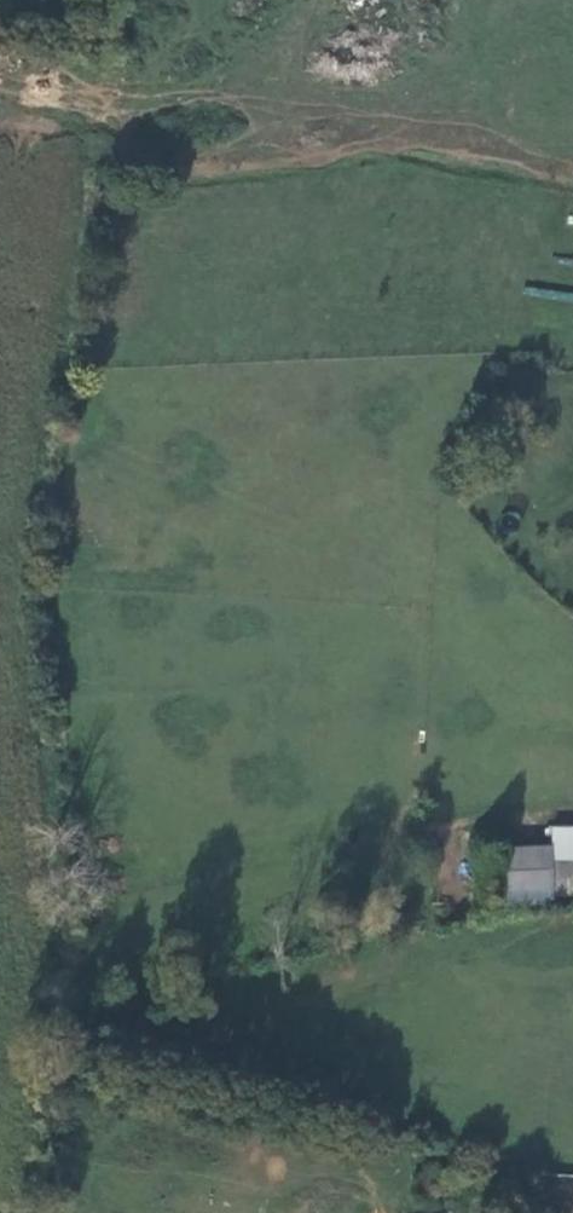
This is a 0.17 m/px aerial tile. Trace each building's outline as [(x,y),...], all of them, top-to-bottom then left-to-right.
[(551,828),(552,845),(553,896),(572,894),(572,827),(551,828)] [(498,847),(500,910),(554,909),(553,896),(552,845),(498,847)] [(501,1180),(500,1194),(572,1199),(572,1185),(501,1180)]
